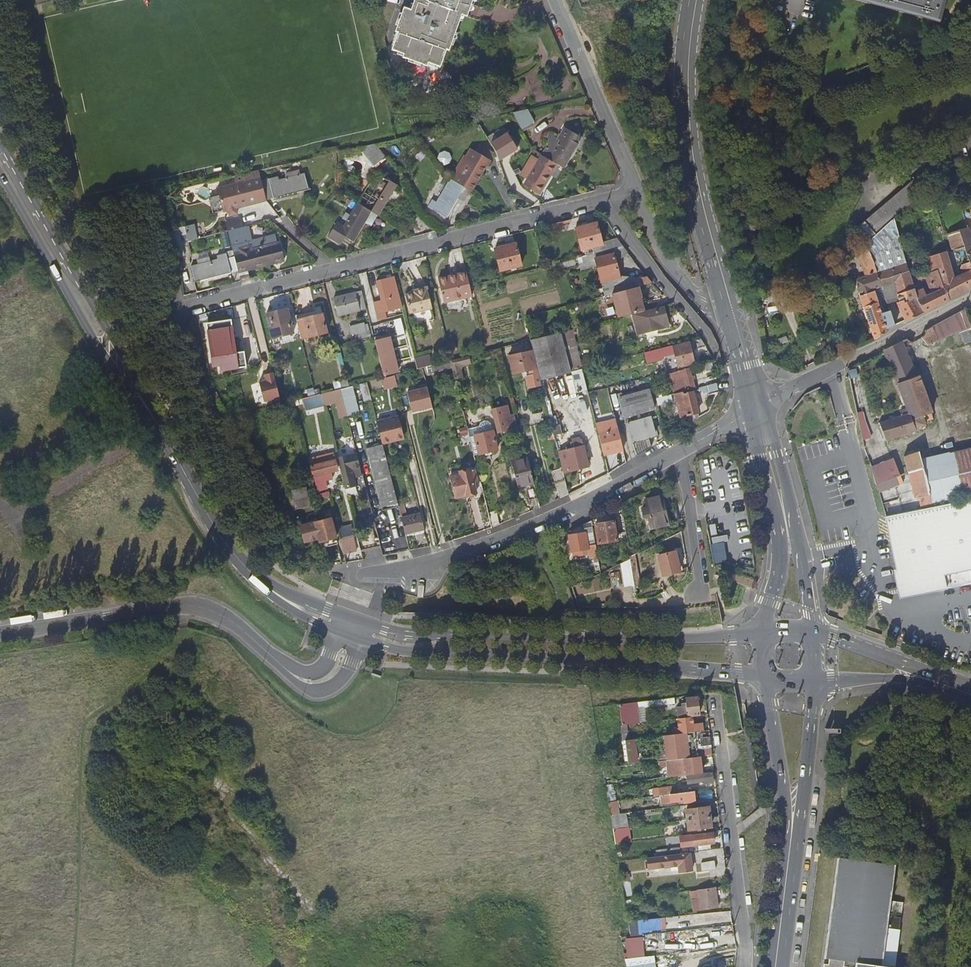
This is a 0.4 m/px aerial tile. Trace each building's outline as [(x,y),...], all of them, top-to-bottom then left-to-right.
[(409,10),(402,7),(393,31),(395,32),(389,50),(401,54),(399,58),(423,67),(425,63),(436,67),(443,50),(446,51),(459,15),(464,17),(470,0),(413,0),(409,10)] [(940,23),(947,0),(858,0),(940,23)] [(515,112),(520,127),(535,123),(530,107),(515,112)] [(487,119),(479,125),(484,133),(492,128),(487,119)] [(492,128),(484,133),(492,146),(500,140),(492,128)] [(550,159),(557,164),(564,168),(581,138),(567,130),(550,159)] [(375,144),(356,149),(372,167),(385,156),(375,144)] [(476,154),(458,183),(466,188),(472,192),(490,163),(476,154)] [(540,192),(557,164),(550,159),(544,155),(526,184),(540,192)] [(262,180),(267,200),(310,189),(305,173),(279,180),(278,176),(262,180)] [(924,174),(916,181),(925,191),(933,184),(924,174)] [(365,206),(380,215),(398,185),(384,177),(378,186),(372,182),(360,203),(365,206)] [(225,211),(267,200),(262,180),(245,184),(246,188),(220,194),(225,211)] [(448,218),(466,188),(458,183),(453,180),(435,210),(448,218)] [(916,180),(866,223),(875,234),(925,191),(916,181),(916,180)] [(373,226),(380,215),(365,206),(360,203),(345,226),(337,221),(328,237),(341,245),(347,235),(356,240),(366,222),(373,226)] [(867,245),(874,265),(877,274),(880,282),(893,278),(911,272),(894,219),(867,245)] [(603,245),(597,223),(577,228),(583,250),(603,245)] [(866,223),(856,231),(865,242),(875,234),(866,223)] [(187,226),(172,229),(178,257),(186,255),(182,235),(188,234),(187,226)] [(237,259),(240,271),(282,261),(276,234),(246,242),(243,228),(230,231),(237,257),(237,259)] [(963,232),(966,242),(970,240),(970,238),(968,230),(963,232)] [(956,251),(967,247),(967,246),(966,242),(963,232),(951,236),(956,251)] [(522,267),(516,244),(496,250),(502,272),(522,267)] [(863,269),(874,265),(867,245),(852,260),(853,262),(857,258),(862,256),(863,259),(859,260),(863,269)] [(615,260),(627,252),(623,246),(610,250),(611,255),(595,259),(602,284),(620,279),(615,260)] [(941,271),(951,301),(965,293),(970,290),(970,264),(966,266),(965,267),(964,269),(966,273),(957,277),(949,252),(936,256),(941,271)] [(200,263),(193,265),(197,281),(234,272),(233,272),(230,258),(229,253),(219,255),(220,259),(213,261),(212,257),(200,260),(200,263)] [(237,257),(230,258),(233,272),(240,270),(237,259),(237,257)] [(938,292),(921,301),(926,313),(948,302),(951,301),(941,271),(934,274),(932,270),(919,275),(921,279),(932,275),(938,292)] [(911,272),(893,278),(901,301),(897,303),(906,321),(907,323),(926,313),(921,301),(918,295),(911,272)] [(472,297),(467,273),(439,280),(444,303),(472,297)] [(864,308),(876,340),(889,332),(888,329),(895,326),(890,310),(889,310),(880,282),(877,274),(864,277),(855,280),(865,307),(864,308)] [(387,312),(403,308),(396,277),(378,281),(387,312)] [(620,279),(602,284),(605,296),(611,294),(638,287),(644,286),(653,284),(649,278),(640,281),(620,279)] [(611,294),(617,318),(631,314),(641,312),(644,311),(640,297),(641,297),(638,287),(611,294)] [(433,309),(428,288),(419,290),(420,292),(415,294),(407,296),(411,314),(433,309)] [(340,316),(367,309),(363,292),(335,298),(340,316)] [(641,312),(631,314),(636,334),(669,326),(664,306),(644,311),(641,312)] [(297,316),(303,341),(329,334),(323,309),(297,316)] [(925,330),(922,336),(926,342),(961,329),(966,344),(970,342),(970,323),(966,309),(925,330)] [(293,333),(287,310),(267,315),(273,338),(293,333)] [(367,331),(365,325),(350,329),(351,335),(367,331)] [(586,326),(562,332),(572,371),(582,369),(583,369),(574,334),(587,331),(586,326)] [(239,366),(234,330),(210,333),(211,341),(219,340),(222,368),(239,366)] [(562,332),(531,340),(533,350),(535,358),(541,380),(572,371),(562,332)] [(375,341),(385,378),(395,375),(401,373),(391,337),(375,341)] [(690,350),(706,346),(704,343),(700,338),(647,352),(649,361),(665,357),(664,353),(674,351),(676,360),(682,359),(684,367),(694,364),(690,350)] [(902,416),(881,422),(887,441),(918,431),(924,426),(923,418),(924,417),(926,422),(933,420),(932,415),(918,377),(915,378),(901,342),(884,350),(885,354),(908,410),(901,412),(902,416)] [(533,350),(509,357),(514,374),(526,371),(530,388),(542,385),(541,380),(535,358),(533,350)] [(430,355),(416,358),(419,369),(432,366),(433,365),(432,362),(430,355)] [(433,365),(432,366),(434,373),(453,368),(451,361),(438,364),(434,365),(433,365)] [(694,387),(689,367),(677,370),(682,390),(694,387)] [(275,371),(259,377),(266,407),(281,397),(275,371)] [(408,389),(417,417),(433,406),(426,378),(408,389)] [(334,381),(335,388),(350,386),(349,379),(334,381)] [(702,396),(717,392),(718,390),(718,383),(697,389),(698,391),(701,391),(702,396)] [(656,410),(651,391),(622,398),(627,418),(656,410)] [(689,416),(691,423),(700,417),(694,393),(690,393),(689,391),(676,394),(682,418),(689,416)] [(308,397),(311,409),(326,405),(323,393),(308,397)] [(657,399),(658,406),(674,402),(672,395),(657,399)] [(496,419),(499,433),(504,431),(505,434),(508,433),(504,418),(511,417),(508,406),(499,409),(501,418),(496,419)] [(380,417),(380,441),(402,438),(401,410),(380,417)] [(863,439),(870,438),(866,411),(860,412),(863,439)] [(470,412),(465,413),(473,444),(476,443),(479,454),(499,449),(493,425),(488,427),(489,432),(476,435),(470,412)] [(629,424),(637,457),(652,448),(651,446),(649,446),(647,437),(656,435),(652,418),(629,424)] [(559,425),(552,427),(554,435),(561,433),(559,425)] [(619,428),(599,433),(605,456),(625,451),(619,428)] [(564,473),(590,466),(583,439),(570,443),(572,449),(565,450),(567,457),(560,458),(563,468),(564,473)] [(382,508),(399,503),(384,443),(367,448),(382,508)] [(565,450),(559,452),(560,458),(567,457),(565,450)] [(924,461),(922,452),(904,457),(910,472),(915,500),(920,500),(922,510),(932,508),(932,505),(966,496),(970,495),(970,450),(924,461)] [(325,474),(339,471),(336,458),(335,455),(319,459),(319,457),(311,459),(319,491),(329,488),(325,474)] [(353,469),(362,467),(359,455),(343,459),(351,488),(358,486),(353,469)] [(531,499),(539,497),(529,457),(513,461),(520,487),(527,485),(531,499)] [(894,460),(868,467),(873,483),(899,476),(894,460)] [(461,472),(450,474),(456,498),(478,493),(475,482),(478,481),(474,466),(460,469),(461,472)] [(555,470),(561,498),(570,494),(564,473),(563,468),(555,470)] [(292,490),(297,508),(312,505),(307,486),(292,490)] [(668,525),(660,496),(644,501),(646,508),(642,510),(643,517),(648,515),(652,529),(668,525)] [(967,500),(967,501),(932,508),(922,510),(884,517),(898,570),(895,570),(901,599),(951,588),(970,584),(970,499),(967,500)] [(490,513),(494,527),(501,525),(497,511),(490,513)] [(421,515),(403,519),(407,534),(425,529),(421,515)] [(333,519),(303,527),(307,542),(321,539),(322,542),(338,538),(333,519)] [(613,521),(595,525),(598,544),(616,540),(613,521)] [(585,532),(569,534),(571,551),(588,548),(585,532)] [(726,542),(713,542),(714,562),(727,561),(726,542)] [(344,550),(348,564),(361,561),(357,546),(344,550)] [(673,553),(656,556),(660,575),(677,572),(673,553)] [(629,558),(635,590),(641,589),(635,555),(629,558)] [(696,696),(685,698),(685,702),(681,702),(682,707),(676,708),(678,716),(698,713),(696,696)] [(674,702),(674,697),(637,702),(637,707),(674,702)] [(619,705),(621,724),(626,724),(639,722),(637,702),(618,704),(619,705)] [(701,723),(700,723),(692,724),(692,722),(691,718),(677,720),(679,731),(693,730),(693,733),(694,732),(702,732),(701,723)] [(669,735),(672,760),(697,757),(694,732),(693,733),(669,735)] [(636,760),(633,739),(628,739),(625,740),(628,761),(636,760)] [(701,769),(699,757),(697,757),(672,760),(657,762),(657,766),(661,766),(661,769),(683,766),(684,771),(701,769)] [(712,781),(711,772),(686,775),(687,782),(702,780),(702,782),(712,781)] [(669,792),(668,787),(668,785),(659,786),(660,794),(669,792)] [(694,791),(667,795),(668,802),(681,801),(681,802),(694,801),(694,791)] [(686,810),(687,820),(709,817),(708,807),(686,810)] [(620,828),(618,814),(610,815),(613,830),(620,828)] [(709,817),(687,820),(688,829),(710,827),(709,817)] [(622,843),(620,828),(613,830),(615,844),(622,843)] [(691,836),(691,834),(686,835),(687,846),(714,843),(713,833),(691,836)] [(663,856),(651,857),(653,868),(668,866),(683,864),(684,871),(696,869),(695,864),(694,864),(692,853),(689,854),(688,852),(676,854),(670,855),(663,856)] [(837,861),(824,966),(895,966),(901,919),(888,917),(894,867),(837,861)] [(662,875),(679,872),(678,865),(661,869),(662,875)] [(715,869),(702,871),(703,879),(716,877),(715,869)] [(718,907),(716,889),(692,891),(693,900),(695,911),(701,910),(718,907)] [(701,913),(702,924),(728,923),(728,912),(701,913)] [(628,921),(630,931),(659,929),(657,918),(628,921)]
